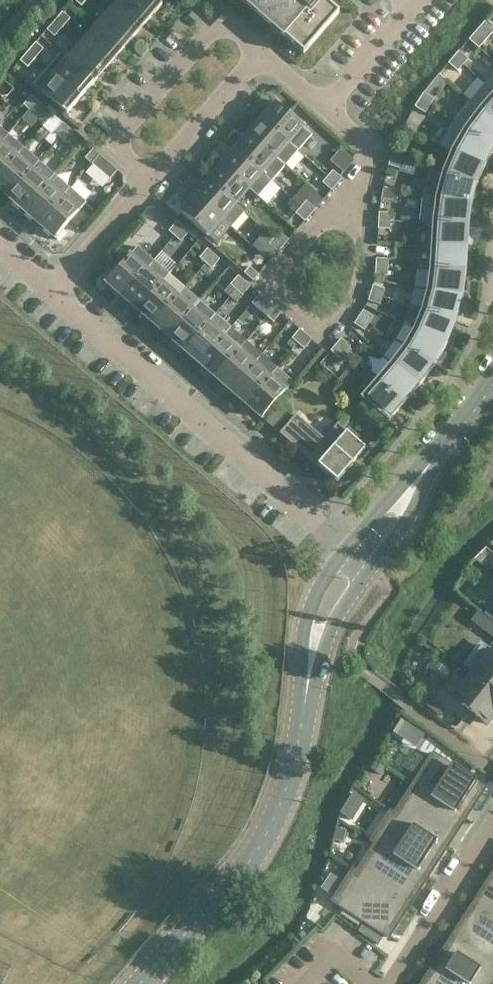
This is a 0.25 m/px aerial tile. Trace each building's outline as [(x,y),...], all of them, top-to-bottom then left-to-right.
[(123,0),(118,0),(107,13),(134,37),(141,29),(140,27),(142,24),(144,25),(148,21),(123,0)] [(156,0),(123,0),(148,21),(151,17),(149,16),(152,13),(154,14),(162,5),(156,0)] [(270,25),(274,21),(284,30),(280,34),(303,54),(338,13),(325,1),(321,6),(314,0),(241,0),(270,25)] [(55,21),(62,28),(70,19),(63,12),(55,21)] [(134,37),(107,13),(94,28),(121,52),(124,48),(123,46),(125,43),(127,45),(134,37)] [(492,31),(492,27),(485,20),(468,40),(478,49),(492,31)] [(62,28),(55,21),(47,30),(55,37),(62,28)] [(121,52),(94,28),(80,44),(108,68),(115,59),(113,58),(116,55),(117,56),(121,52)] [(28,52),(36,58),(44,49),(36,43),(28,52)] [(108,68),(80,44),(67,59),(94,83),(98,79),(96,77),(99,74),(100,76),(108,68)] [(453,57),(462,65),(467,59),(458,51),(453,57)] [(36,58),(28,52),(20,61),(28,68),(36,58)] [(94,83),(67,59),(61,54),(48,69),(81,98),(88,90),(86,88),(89,85),(91,87),(94,83)] [(462,65),(453,57),(448,63),(457,71),(462,65)] [(48,69),(34,85),(67,114),(71,110),(69,108),(72,105),(74,106),(81,98),(48,69)] [(484,84),(492,92),(492,74),(484,84)] [(478,109),(492,122),(492,92),(484,84),(469,101),(478,109)] [(419,100),(429,107),(433,100),(423,93),(419,100)] [(23,105),(29,110),(37,101),(31,96),(23,105)] [(429,107),(419,100),(414,107),(424,113),(429,107)] [(37,101),(29,110),(35,115),(39,119),(47,110),(43,106),(37,101)] [(298,151),(312,135),(285,111),(286,109),(277,101),(262,119),(298,151)] [(478,109),(469,101),(453,122),(463,129),(492,149),(492,122),(478,109)] [(249,134),(275,159),(284,167),(298,151),(262,119),(249,134)] [(463,129),(453,122),(439,146),(450,151),(483,167),(492,151),(492,149),(463,129)] [(54,132),(60,137),(68,128),(62,123),(54,132)] [(74,133),(68,128),(60,137),(66,142),(74,133)] [(23,148),(8,134),(0,143),(0,174),(23,148)] [(235,150),(262,173),(271,181),(284,167),(275,159),(249,134),(235,150)] [(7,197),(39,161),(23,148),(0,174),(0,191),(7,197)] [(85,159),(91,164),(99,155),(93,150),(85,159)] [(271,181),(262,173),(235,150),(222,165),(249,189),(258,197),(271,181)] [(393,150),(390,158),(402,162),(404,154),(393,150)] [(450,151),(441,175),(476,186),(483,167),(450,151)] [(117,171),(99,155),(91,164),(109,180),(117,171)] [(399,169),(402,162),(390,158),(388,165),(399,169)] [(7,197),(23,211),(54,175),(39,161),(7,197)] [(235,205),(249,189),(222,165),(208,181),(235,205)] [(332,171),(327,177),(336,185),(341,179),(332,171)] [(441,175),(429,171),(423,197),(471,206),(476,186),(441,175)] [(23,211),(38,224),(70,188),(54,175),(23,211)] [(336,185),(327,177),(322,183),(331,191),(336,185)] [(195,196),(222,220),(231,228),(244,212),(235,205),(208,181),(195,196)] [(70,188),(38,224),(57,240),(64,231),(63,230),(86,202),(70,188)] [(208,236),(222,220),(195,196),(180,213),(208,236)] [(423,197),(419,223),(431,224),(468,226),(471,206),(423,197)] [(300,208),(310,215),(315,209),(306,202),(300,208)] [(310,215),(300,208),(295,214),(304,221),(310,215)] [(379,213),(378,221),(390,222),(391,214),(379,213)] [(390,222),(378,221),(377,229),(390,229),(390,222)] [(168,231),(175,237),(182,228),(176,222),(168,231)] [(430,247),(467,249),(468,226),(431,224),(430,247)] [(189,233),(182,228),(175,237),(181,242),(189,233)] [(279,232),(274,238),(283,246),(288,240),(279,232)] [(283,246),(274,238),(269,244),(278,252),(283,246)] [(122,297),(153,261),(137,247),(113,274),(112,272),(104,281),(122,297)] [(465,272),(467,249),(430,247),(428,270),(465,272)] [(199,258),(205,263),(213,254),(207,249),(199,258)] [(205,263),(201,268),(207,274),(211,269),(219,259),(213,254),(205,263)] [(375,267),(387,268),(388,260),(376,259),(375,267)] [(137,310),(169,274),(153,261),(122,297),(137,310)] [(253,281),(258,275),(249,267),(244,273),(253,281)] [(387,268),(375,267),(375,275),(387,276),(387,268)] [(462,297),(465,272),(428,270),(426,290),(462,297)] [(230,285),(236,290),(244,281),(238,276),(230,285)] [(163,281),(137,310),(153,324),(178,294),(163,281)] [(236,290),(231,295),(237,301),(242,295),(250,286),(249,285),(244,281),(236,290)] [(373,286),(370,293),(382,297),(384,289),(373,286)] [(168,337),(200,301),(184,287),(153,324),(168,337)] [(421,310),(456,322),(462,297),(426,290),(426,291),(421,310)] [(379,305),(382,297),(370,293),(368,301),(379,305)] [(183,350),(215,314),(200,301),(168,337),(183,350)] [(267,317),(274,308),(268,302),(260,311),(267,317)] [(280,313),(274,308),(267,317),(273,322),(280,313)] [(413,329),(446,345),(456,322),(421,310),(413,329)] [(358,317),(368,324),(373,317),(363,311),(358,317)] [(199,364),(230,328),(215,314),(183,350),(199,364)] [(364,331),(368,324),(358,317),(354,324),(364,331)] [(214,377),(246,341),(230,328),(199,364),(214,377)] [(291,338),(287,343),(293,348),(297,343),(305,334),(299,329),(291,338)] [(403,346),(433,367),(446,345),(413,329),(403,346)] [(311,340),(305,334),(297,343),(303,349),(311,340)] [(335,345),(344,353),(350,347),(341,339),(335,345)] [(261,354),(246,341),(214,377),(230,391),(261,354)] [(339,359),(344,353),(335,345),(330,351),(339,359)] [(418,387),(433,367),(403,346),(390,363),(418,387)] [(277,368),(261,354),(230,391),(246,405),(277,368)] [(375,380),(403,404),(418,387),(390,363),(375,380)] [(261,418),(293,382),(277,368),(246,405),(261,418)] [(388,422),(403,404),(375,380),(360,398),(388,422)] [(365,448),(356,440),(359,437),(349,429),(346,432),(337,424),(323,439),(295,415),(279,434),(318,467),(320,465),(326,471),(324,473),(336,483),(338,483),(339,484),(340,485),(341,485),(343,485),(344,485),(346,484),(348,483),(350,481),(350,479),(351,478),(351,477),(351,475),(351,474),(350,473),(350,472),(349,470),(348,469),(352,464),(351,464),(365,448)] [(492,621),(492,620),(492,609),(489,606),(484,614),(492,621)] [(492,626),(492,625),(485,618),(478,624),(487,631),(492,626)] [(467,664),(473,669),(491,682),(483,693),(492,700),(492,655),(481,646),(467,664)] [(452,696),(487,724),(492,715),(492,700),(483,693),(491,682),(473,669),(452,696)] [(426,695),(421,702),(438,715),(443,709),(426,695)] [(393,733),(398,736),(407,723),(401,720),(393,733)] [(429,756),(413,782),(468,817),(485,791),(487,792),(488,790),(486,789),(487,787),(432,751),(431,753),(429,752),(428,755),(429,756)] [(375,761),(370,769),(381,776),(386,768),(375,761)] [(413,782),(393,812),(449,847),(468,817),(413,782)] [(344,807),(340,814),(352,821),(356,815),(344,807)] [(389,809),(369,841),(373,844),(428,879),(449,847),(393,812),(389,809)] [(335,828),(333,840),(344,842),(346,830),(335,828)] [(373,844),(354,874),(408,910),(428,879),(373,844)] [(331,899),(329,901),(389,939),(390,937),(392,938),(393,936),(392,935),(408,910),(354,874),(349,871),(332,897),(331,896),(329,898),(331,899)] [(472,903),(492,916),(492,873),(491,872),(472,903)] [(452,933),(492,959),(492,916),(472,903),(452,933)] [(432,964),(464,983),(492,983),(492,959),(452,933),(432,964)] [(432,964),(419,983),(464,983),(432,964)]
